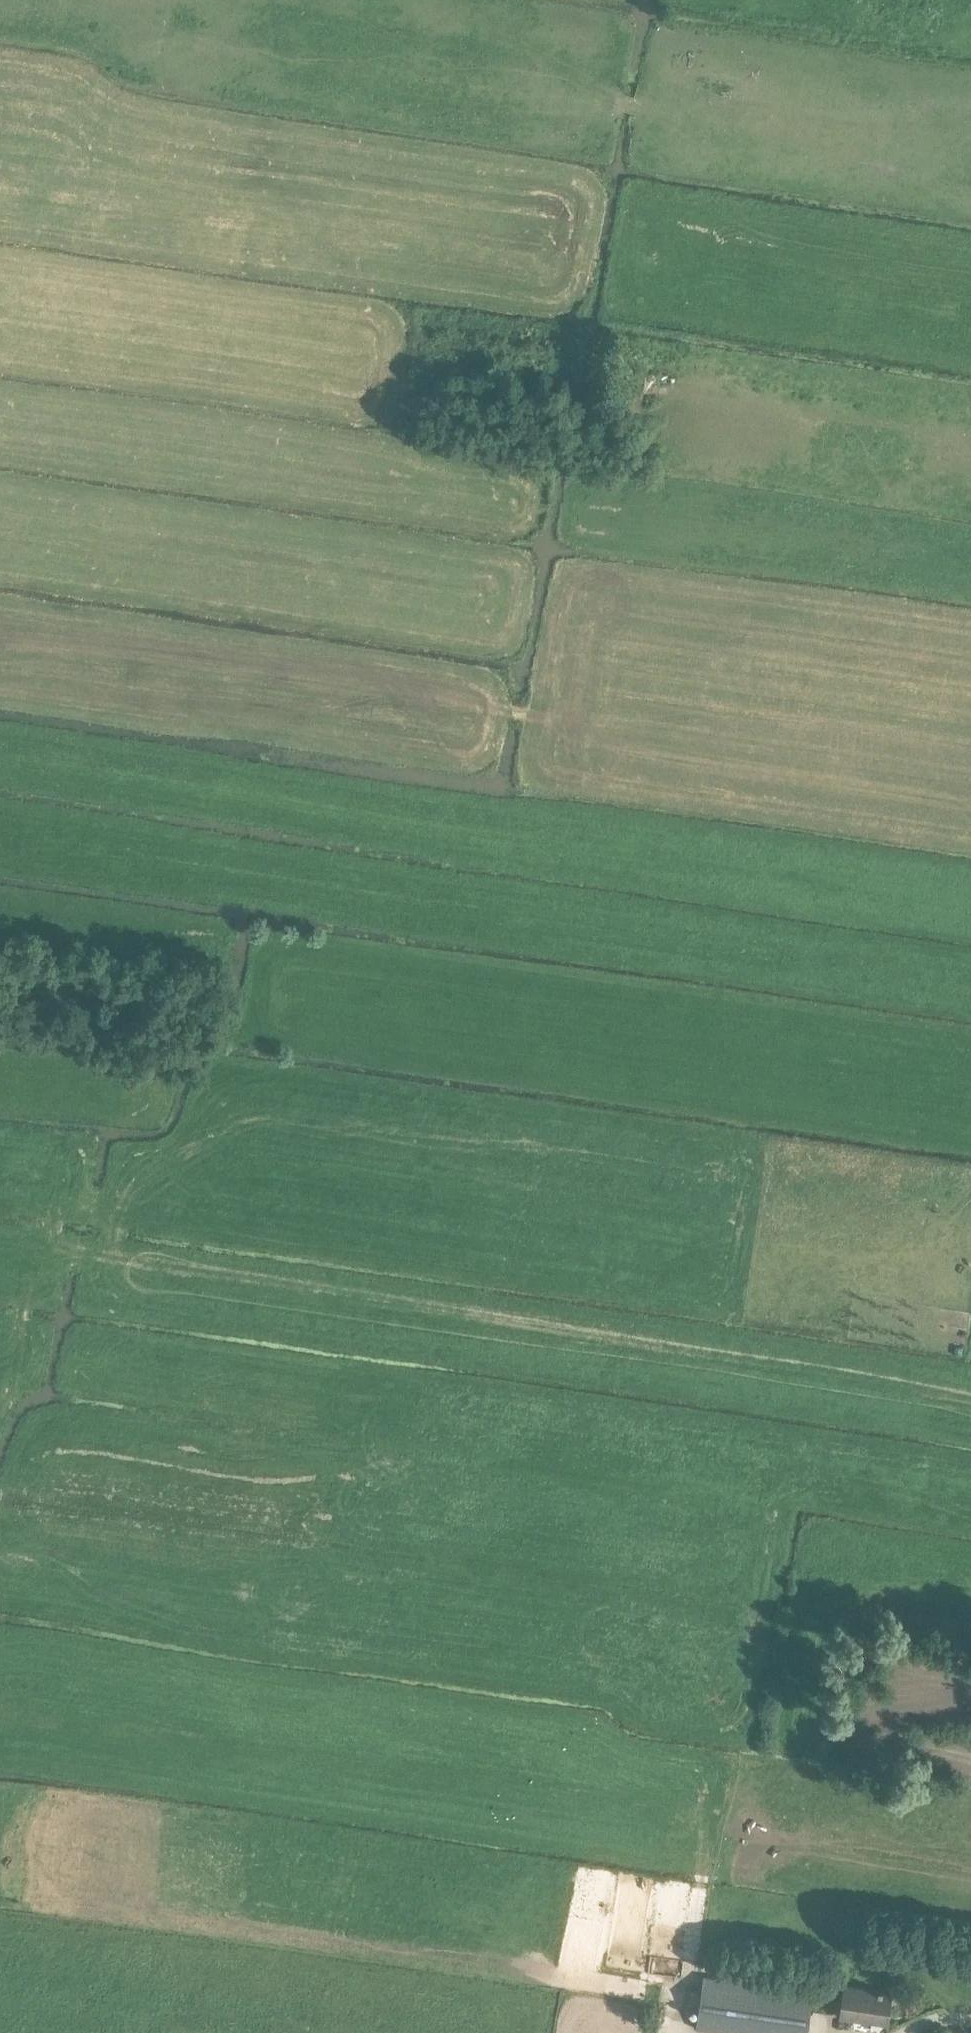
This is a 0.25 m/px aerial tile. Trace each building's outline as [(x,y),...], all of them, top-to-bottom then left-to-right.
[(735,2032),(805,2032),(812,1990),(704,1974),(696,2027),(735,2032)] [(840,2015),(886,2022),(890,1991),(844,1984),(840,2015)]
